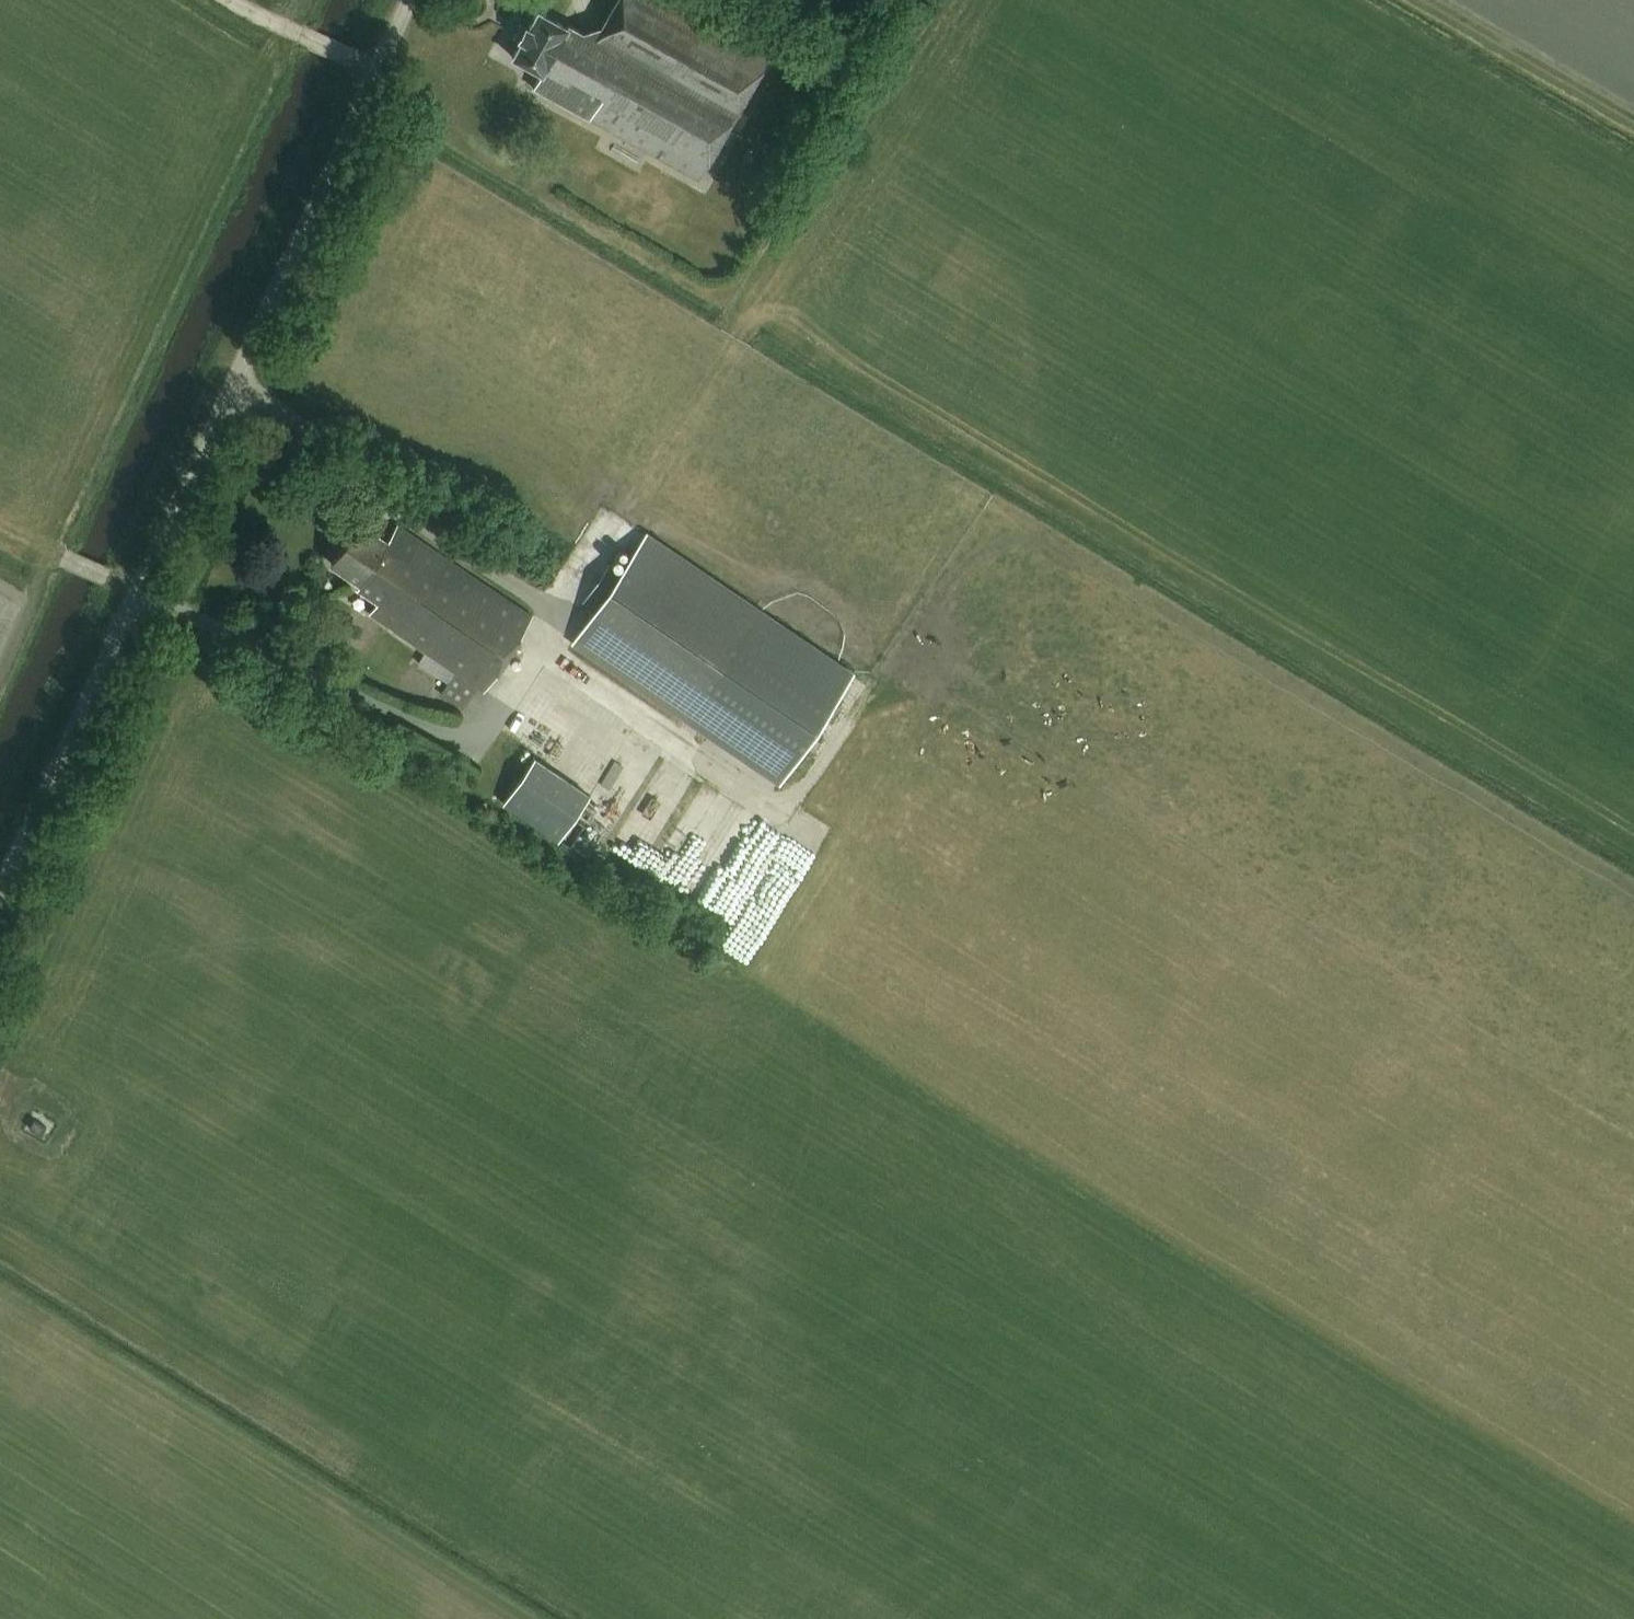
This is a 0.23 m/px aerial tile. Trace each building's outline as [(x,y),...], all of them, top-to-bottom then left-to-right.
[(513,55),(541,71),(533,84),(697,175),(768,45),(687,0),(615,0),(603,22),(582,29),(569,21),(567,24),(539,9),(530,25),(526,23),(519,36),(523,38),(513,55)] [(361,522),(335,561),(362,579),(357,586),(378,600),(370,612),(456,670),(441,692),(464,707),(478,685),(486,690),(536,616),(400,524),(389,540),(361,522)] [(572,643),(779,784),(854,673),(646,533),(572,643)] [(534,757),(501,804),(556,842),(589,795),(534,757)] [(712,817),(712,829),(744,828),(744,816),(712,817)] [(46,1136),(51,1128),(38,1121),(33,1129),(46,1136)]
